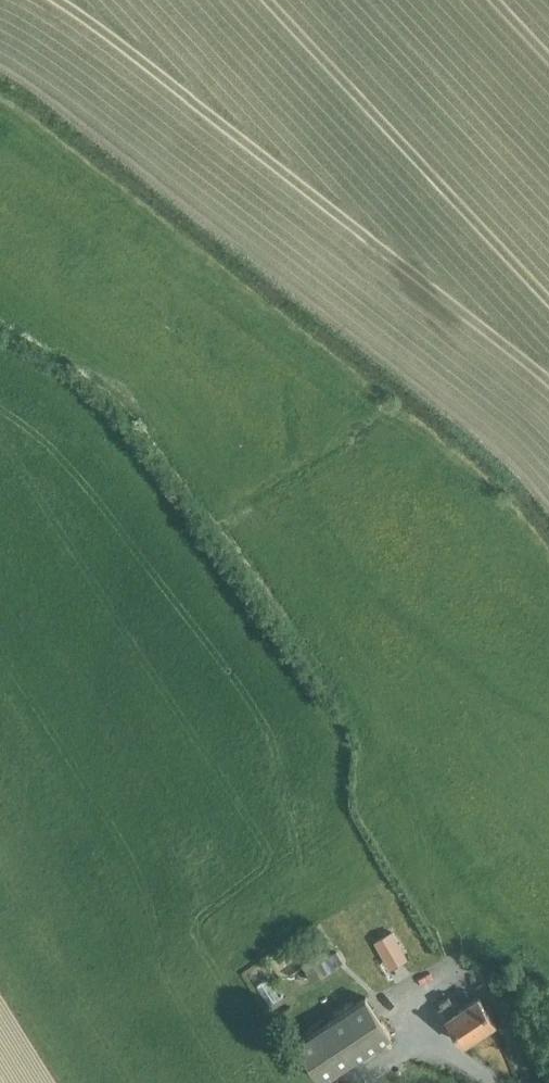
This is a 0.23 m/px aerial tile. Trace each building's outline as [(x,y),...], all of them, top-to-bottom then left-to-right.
[(373,941),(388,968),(406,957),(391,930),(373,941)] [(326,949),(302,964),(312,979),(343,958),(336,948),(329,953),(326,949)] [(390,1035),(364,997),(296,1042),(321,1081),(390,1035)] [(462,1045),(493,1024),(476,997),(455,1011),(447,999),(438,1005),(446,1017),(444,1018),(462,1045)]
